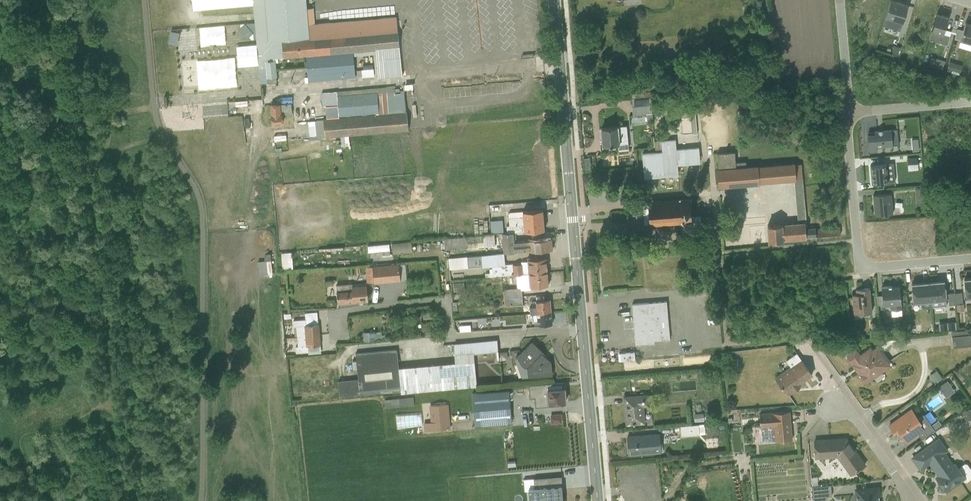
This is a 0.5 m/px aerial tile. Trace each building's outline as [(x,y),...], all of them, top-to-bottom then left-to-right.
[(259,67),(266,67),(267,77),(268,77),(269,85),(277,84),(276,76),(275,61),(277,61),(277,57),(284,57),(284,58),(306,56),(308,81),(355,77),(353,52),(354,52),(354,55),(373,53),(376,77),(378,77),(378,78),(401,76),(396,16),(315,24),(313,6),(307,7),(306,0),(253,0),(259,67)] [(900,30),(907,5),(892,0),(890,0),(882,25),(900,30)] [(929,39),(940,42),(948,17),(936,13),(929,39)] [(970,43),(970,24),(965,22),(960,40),(970,43)] [(768,26),(754,27),(755,35),(768,34),(768,26)] [(699,35),(682,36),(682,47),(699,47),(699,46),(704,45),(704,38),(699,38),(699,35)] [(891,52),(897,54),(899,47),(894,45),(891,52)] [(929,63),(943,68),(945,61),(931,56),(929,63)] [(362,77),(374,76),(373,68),(361,69),(362,77)] [(325,136),(325,137),(407,130),(404,90),(396,90),(395,86),(337,91),(337,92),(312,94),(314,115),(325,114),(324,98),(332,97),(333,105),(332,105),(333,117),(323,118),(323,119),(315,120),(317,137),(325,136)] [(633,114),(651,113),(650,97),(631,99),(633,114)] [(279,129),(293,128),(291,103),(280,104),(280,103),(270,104),(271,115),(272,115),(274,137),(280,136),(279,129)] [(603,145),(618,144),(618,150),(628,149),(627,126),(601,128),(603,145)] [(867,149),(897,147),(895,129),(866,131),(867,149)] [(642,152),(644,178),(678,175),(678,164),(700,163),(699,147),(676,149),(676,139),(655,141),(655,151),(654,151),(642,152)] [(805,226),(807,226),(801,163),(795,164),(795,163),(758,166),(758,165),(746,166),(746,161),(735,161),(734,152),(716,153),(719,187),(794,180),(797,222),(767,225),(768,240),(840,234),(839,227),(816,229),(815,227),(805,227),(805,226)] [(868,181),(888,180),(887,163),(867,164),(868,181)] [(872,213),(891,213),(890,194),(871,194),(872,213)] [(682,232),(702,231),(700,215),(691,215),(689,198),(646,202),(642,202),(644,224),(681,221),(682,232)] [(515,231),(544,229),(542,209),(522,211),(523,216),(508,217),(509,225),(506,225),(507,232),(515,231)] [(503,252),(552,248),(550,232),(523,234),(523,240),(516,241),(515,231),(507,232),(501,233),(503,252)] [(445,249),(495,245),(494,233),(483,234),(483,235),(444,238),(445,249)] [(387,242),(366,245),(366,251),(388,248),(387,242)] [(393,253),(412,252),(411,242),(392,244),(393,253)] [(291,251),(281,251),(282,268),(292,268),(291,251)] [(513,274),(516,274),(547,271),(546,258),(521,260),(521,263),(505,265),(503,252),(448,257),(449,268),(482,265),(482,267),(492,266),(492,267),(489,268),(490,272),(485,273),(485,276),(513,274)] [(373,282),(400,280),(398,263),(372,265),(372,266),(365,266),(367,281),(373,281),(373,282)] [(541,285),(548,284),(547,271),(516,274),(517,287),(503,288),(503,296),(522,295),(522,289),(530,288),(530,289),(541,288),(541,285)] [(454,291),(464,290),(463,281),(453,282),(454,291)] [(930,300),(946,299),(944,281),(938,281),(929,282),(930,300)] [(930,300),(929,282),(911,283),(913,302),(930,300)] [(338,303),(368,300),(366,284),(352,285),(352,283),(336,284),(338,303)] [(891,310),(902,309),(899,286),(892,286),(891,285),(881,286),(883,304),(890,304),(891,310)] [(854,313),(872,311),(869,288),(856,289),(856,294),(852,294),(854,313)] [(953,292),(954,304),(956,304),(957,311),(964,310),(963,303),(962,303),(961,291),(953,292)] [(523,304),(522,295),(503,296),(504,305),(523,304)] [(530,312),(533,312),(551,311),(550,299),(535,300),(536,305),(529,305),(530,312)] [(654,339),(669,338),(667,300),(632,303),(635,337),(635,341),(635,344),(654,342),(654,339)] [(297,335),(297,336),(320,334),(319,323),(318,323),(317,311),(304,312),(305,319),(293,320),(295,335),(297,335)] [(534,324),(552,322),(551,311),(533,312),(534,324)] [(953,346),(970,344),(970,336),(966,329),(952,331),(953,335),(952,335),(953,346)] [(364,340),(385,338),(385,334),(382,335),(381,331),(363,332),(364,340)] [(319,344),(321,344),(320,334),(297,336),(298,346),(296,346),(296,352),(308,351),(309,354),(320,353),(319,344)] [(472,341),(473,353),(496,350),(497,359),(499,358),(497,339),(472,341)] [(338,381),(339,395),(400,389),(400,392),(476,385),(473,353),(472,341),(454,343),(455,353),(454,353),(455,362),(399,367),(396,348),(355,352),(356,360),(352,360),(353,368),(357,368),(358,378),(338,381)] [(522,376),(550,374),(548,360),(542,361),(540,359),(531,342),(515,358),(522,376)] [(866,381),(890,364),(877,345),(872,349),(870,346),(860,353),(856,348),(847,355),(848,356),(847,357),(850,361),(851,361),(852,362),(853,362),(855,364),(856,364),(861,370),(860,371),(861,373),(860,374),(862,376),(861,376),(864,380),(865,380),(866,381)] [(621,360),(635,359),(634,351),(620,352),(621,360)] [(803,380),(812,374),(796,352),(786,359),(790,365),(776,375),(788,393),(804,382),(803,380)] [(934,383),(943,377),(937,369),(929,375),(934,383)] [(946,397),(955,390),(947,380),(938,386),(946,397)] [(548,402),(565,401),(564,388),(547,389),(547,383),(529,384),(530,397),(535,396),(536,406),(549,405),(548,402)] [(472,393),(474,425),(511,422),(509,390),(472,393)] [(624,395),(626,424),(645,422),(644,406),(650,405),(649,393),(624,395)] [(385,407),(414,404),(413,396),(385,399),(385,407)] [(424,430),(451,427),(448,403),(429,405),(431,421),(423,422),(424,430)] [(970,418),(970,407),(962,410),(965,420),(970,418)] [(940,423),(937,419),(931,424),(923,413),(918,417),(912,408),(889,424),(894,431),(895,430),(898,434),(901,432),(907,441),(918,433),(921,438),(934,429),(934,428),(940,423)] [(774,440),(792,439),(789,410),(759,413),(760,426),(773,425),(774,440)] [(551,423),(562,422),(561,412),(550,413),(551,423)] [(694,420),(703,420),(703,412),(693,413),(694,420)] [(705,422),(681,425),(681,434),(705,432),(705,422)] [(629,453),(663,450),(662,443),(661,443),(660,433),(627,435),(629,453)] [(706,447),(717,446),(717,437),(706,438),(706,447)] [(849,474),(865,464),(846,437),(814,440),(815,457),(837,456),(849,474)] [(962,478),(963,480),(966,480),(970,476),(970,469),(967,463),(965,462),(958,467),(955,462),(953,463),(945,452),(948,450),(939,437),(912,457),(920,468),(929,462),(939,475),(936,476),(946,490),(962,478)] [(561,475),(534,478),(535,487),(528,488),(530,500),(561,500),(559,488),(563,488),(561,475)] [(813,500),(823,500),(823,499),(825,499),(827,497),(827,495),(831,494),(830,484),(817,484),(812,485),(813,500)] [(879,499),(877,500),(877,496),(879,495),(878,486),(854,489),(855,500),(879,500),(879,499)]
